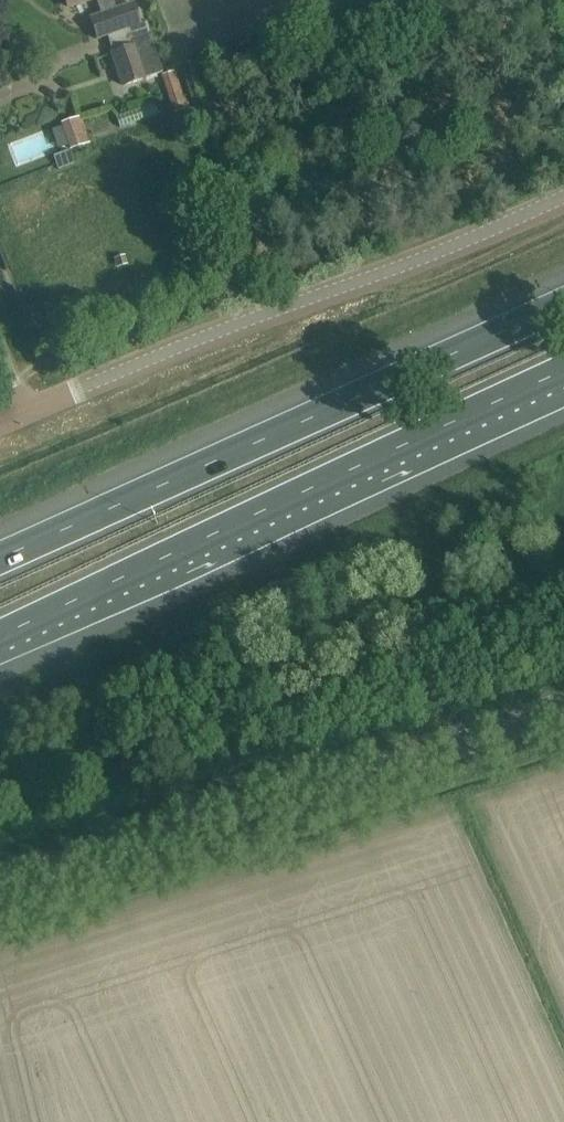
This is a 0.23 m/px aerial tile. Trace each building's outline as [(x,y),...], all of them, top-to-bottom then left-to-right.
[(140,24),(133,3),(116,9),(113,0),(97,0),(101,14),(91,17),(98,38),(140,24)] [(131,41),(132,45),(110,52),(121,85),(162,71),(162,70),(150,35),(131,41)] [(186,108),(174,70),(161,75),(173,112),(186,108)] [(190,95),(193,105),(203,102),(200,92),(190,95)] [(84,116),(53,124),(60,151),(91,142),(84,116)]
